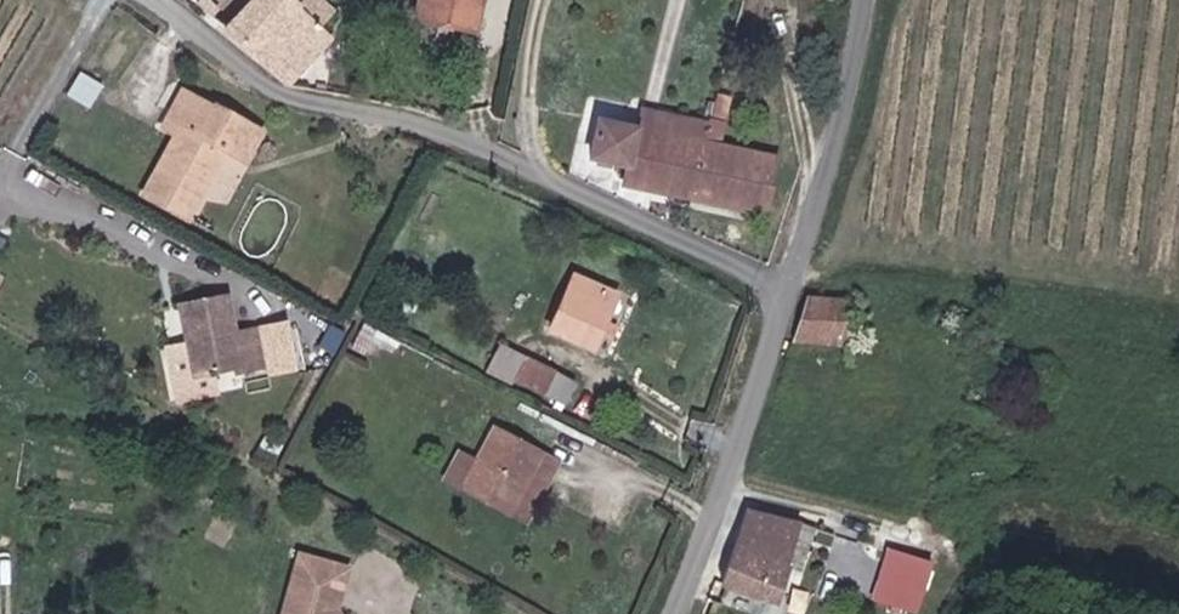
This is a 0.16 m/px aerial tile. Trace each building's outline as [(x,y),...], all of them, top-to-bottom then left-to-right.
[(227,27),(288,83),(289,84),(334,35),(296,0),(252,0),(227,27)] [(411,19),(469,32),(476,0),(415,0),(411,19)] [(265,126),(187,84),(168,120),(182,127),(147,194),(191,217),(214,174),(210,171),(226,142),(250,155),(265,126)] [(625,188),(770,214),(781,153),(726,143),(735,97),(716,94),(711,123),(640,110),(636,132),(599,125),(593,162),(629,168),(625,188)] [(592,348),(617,295),(577,275),(551,329),(592,348)] [(227,299),(179,306),(190,376),(234,369),(235,375),(266,370),(259,329),(233,333),(227,299)] [(848,342),(849,327),(849,310),(812,303),(799,343),(848,342)] [(581,384),(507,345),(496,367),(570,406),(581,384)] [(496,428),(478,462),(460,453),(444,482),(526,525),(560,461),(496,428)] [(719,584),(761,597),(776,601),(799,527),(742,509),(719,584)] [(917,613),(935,559),(887,543),(869,597),(917,613)] [(300,554),(284,613),(340,613),(337,609),(348,567),(300,554)]
